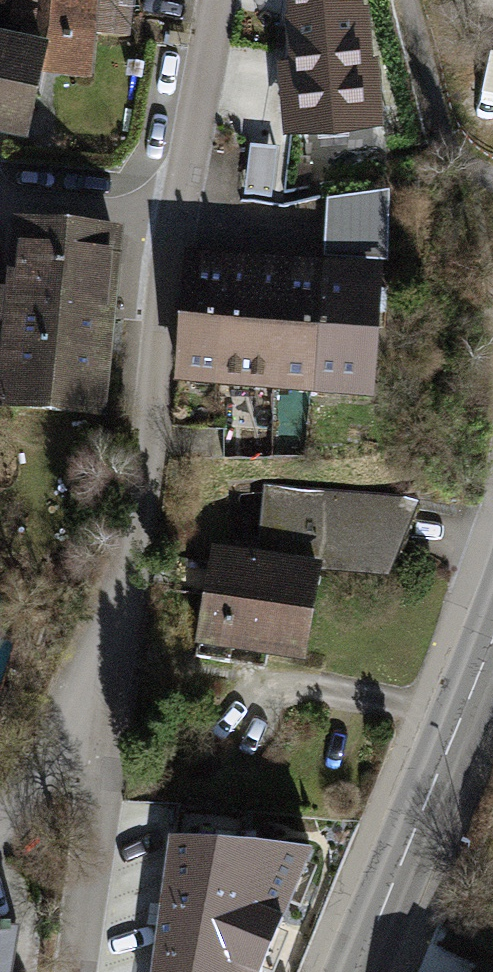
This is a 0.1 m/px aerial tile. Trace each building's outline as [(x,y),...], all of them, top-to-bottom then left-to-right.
[(8,33),(51,42),(44,72),(92,76),(98,33),(132,35),(134,0),(13,0),(8,33)] [(290,16),(288,16),(292,63),(281,64),(289,135),(341,140),(387,128),(382,61),(377,60),(375,9),(369,8),(368,0),(289,0),(290,16)] [(30,139),(44,72),(51,42),(8,33),(0,31),(0,133),(30,139)] [(280,149),(251,146),(246,197),(274,200),(280,149)] [(391,193),(332,199),(327,253),(387,257),(391,193)] [(16,217),(9,288),(0,287),(0,303),(117,314),(125,227),(16,217)] [(234,254),(193,250),(182,378),(223,381),(234,254)] [(282,258),(234,254),(223,381),(271,385),(282,258)] [(325,261),(282,258),(271,385),(314,389),(325,261)] [(387,266),(325,261),(314,389),(376,394),(387,266)] [(0,303),(0,322),(6,323),(0,383),(0,406),(108,417),(117,314),(0,303)] [(266,485),(262,554),(327,565),(326,573),(395,577),(421,503),(404,497),(266,485)] [(262,554),(215,545),(198,646),(310,665),(326,573),(327,565),(262,554)] [(175,821),(142,971),(263,971),(316,833),(175,821)] [(23,926),(0,925),(0,971),(15,971),(23,926)]
